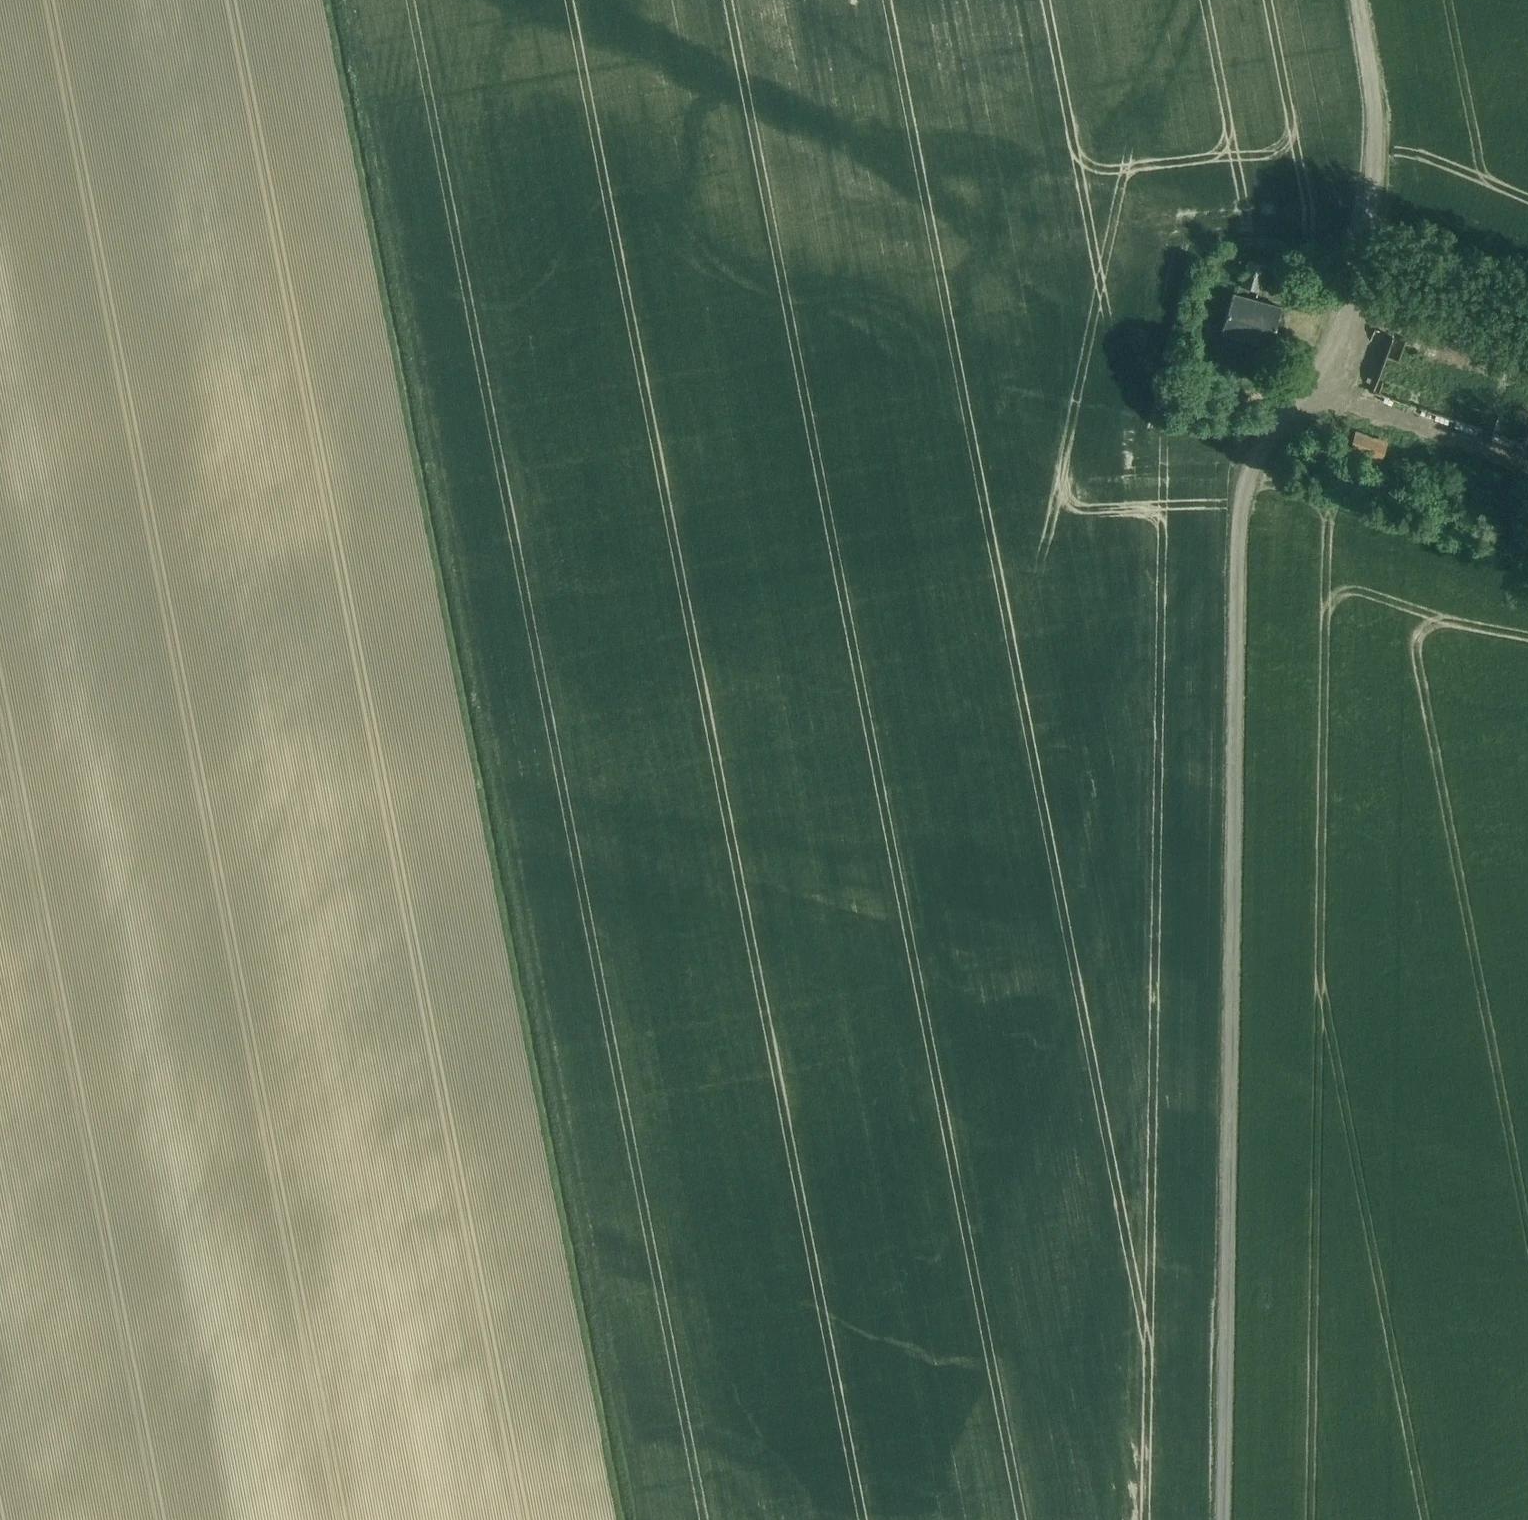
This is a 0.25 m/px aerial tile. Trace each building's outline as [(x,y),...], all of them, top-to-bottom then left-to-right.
[(1222,332),(1270,345),(1282,307),(1233,294),(1222,332)] [(1526,445),(1527,440),(1527,382),(1375,329),(1355,385),(1526,445)] [(1350,447),(1399,465),(1405,450),(1355,432),(1350,447)]
